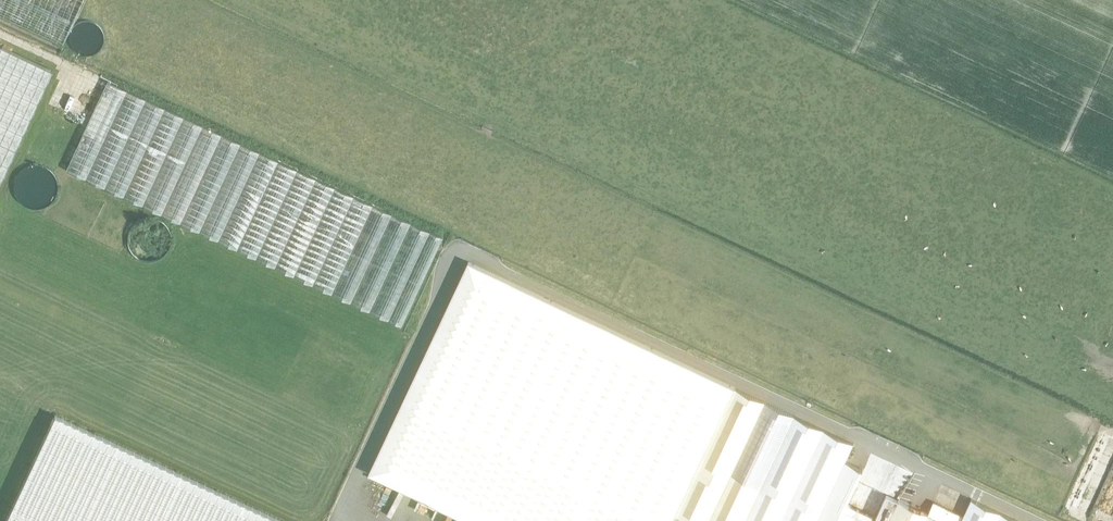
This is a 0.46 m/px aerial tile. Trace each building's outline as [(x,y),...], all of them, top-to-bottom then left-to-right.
[(62,43),(82,0),(0,0),(0,15),(62,43)] [(106,39),(106,35),(105,32),(103,29),(101,27),(99,25),(96,23),(92,22),(89,22),(87,22),(83,23),(80,24),(78,26),(76,28),(74,31),(73,34),(72,37),(72,41),(73,44),(75,48),(77,50),(79,52),(82,54),(84,55),(88,55),(92,55),(95,54),(98,53),(101,51),(103,49),(104,46),(106,42),(106,39)] [(16,148),(51,70),(0,46),(0,141),(16,148)] [(107,81),(67,169),(401,323),(442,237),(107,81)] [(16,148),(0,141),(0,183),(16,148)] [(57,194),(57,189),(57,185),(56,181),(54,177),(51,173),(48,170),(44,168),(39,166),(34,165),(30,165),(24,166),(19,169),(16,172),(13,175),(10,179),(9,184),(8,189),(9,194),(10,198),(12,202),(15,206),(18,209),(22,211),(26,213),(31,214),(37,213),(42,212),(45,210),(49,207),(53,203),(55,199),(57,194)] [(735,387),(469,262),(370,474),(470,520),(945,520),(928,513),(898,499),(886,494),(876,517),(845,503),(862,468),(845,460),(853,442),(735,387)] [(55,411),(6,520),(283,520),(55,411)] [(971,498),(963,514),(960,520),(1020,520),(971,498)] [(963,514),(933,501),(928,513),(945,520),(960,520),(963,514)]
